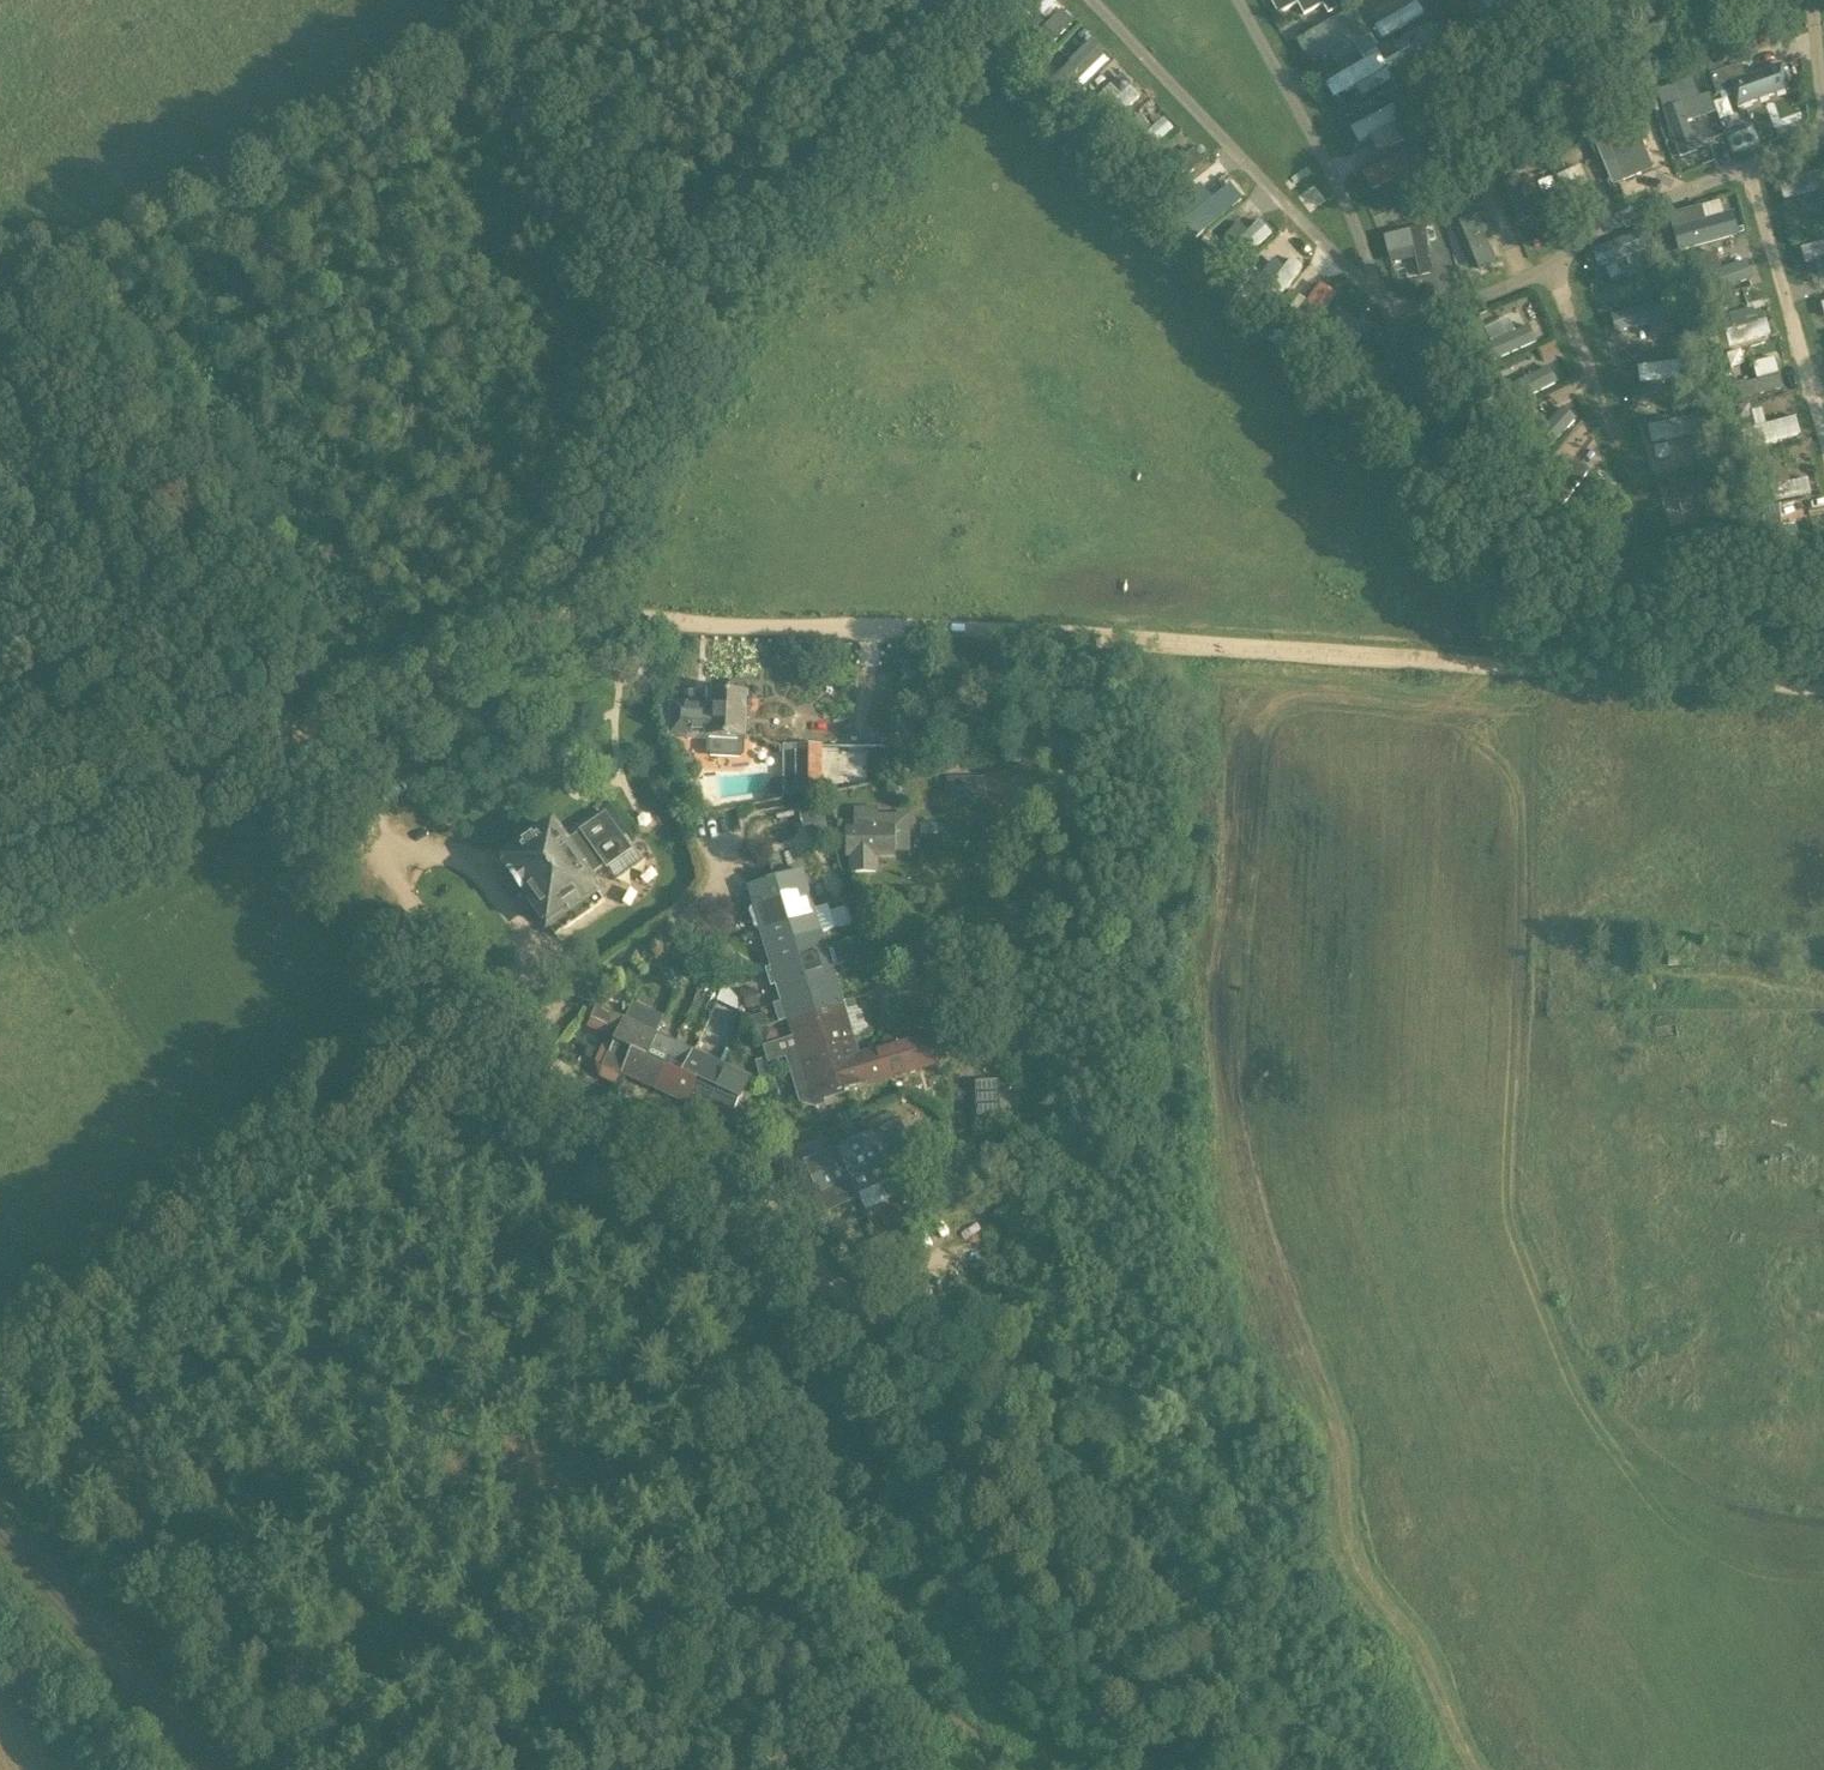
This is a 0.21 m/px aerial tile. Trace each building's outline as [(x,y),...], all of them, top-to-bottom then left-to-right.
[(1271,2),(1278,14),(1297,4),(1304,15),(1323,4),(1328,14),(1337,9),(1332,0),(1275,0),(1271,2)] [(1416,0),(1373,25),(1381,39),(1424,14),(1416,0)] [(1030,29),(1046,46),(1069,25),(1052,7),(1030,29)] [(1293,38),(1306,64),(1368,33),(1355,7),(1293,38)] [(1079,89),(1108,56),(1088,38),(1059,71),(1079,89)] [(1336,96),(1382,68),(1372,52),(1326,80),(1336,96)] [(1717,96),(1731,91),(1737,109),(1790,90),(1781,64),(1729,83),(1724,71),(1710,76),(1717,96)] [(1132,99),(1114,79),(1094,96),(1112,117),(1132,99)] [(1686,102),(1662,106),(1671,156),(1695,151),(1686,102)] [(1381,111),(1347,126),(1353,140),(1388,125),(1381,111)] [(1163,117),(1141,135),(1150,147),(1173,129),(1163,117)] [(1596,153),(1609,185),(1652,168),(1639,136),(1596,153)] [(1192,147),(1155,171),(1166,188),(1203,165),(1192,147)] [(1357,172),(1365,190),(1402,174),(1393,156),(1357,172)] [(1555,174),(1567,207),(1586,200),(1573,167),(1555,174)] [(1819,172),(1778,178),(1780,194),(1822,189),(1819,172)] [(1522,175),(1504,179),(1513,218),(1531,214),(1522,175)] [(1170,209),(1195,240),(1243,200),(1231,185),(1212,200),(1199,185),(1170,209)] [(1483,205),(1444,219),(1464,276),(1494,265),(1483,233),(1492,230),(1483,205)] [(1701,205),(1683,210),(1689,231),(1680,233),(1685,249),(1738,235),(1733,218),(1707,225),(1701,205)] [(1257,218),(1221,251),(1235,265),(1270,231),(1257,218)] [(1424,225),(1382,235),(1387,254),(1413,248),(1419,277),(1433,273),(1426,243),(1428,242),(1424,225)] [(1587,247),(1594,267),(1629,254),(1622,235),(1587,247)] [(1804,261),(1811,260),(1814,274),(1823,271),(1823,240),(1800,246),(1804,261)] [(1715,248),(1693,256),(1705,293),(1754,276),(1747,257),(1722,266),(1715,248)] [(1681,250),(1664,255),(1667,268),(1685,262),(1681,250)] [(1271,302),(1302,267),(1289,256),(1278,268),(1270,260),(1250,282),(1271,302)] [(1280,323),(1302,339),(1334,294),(1312,278),(1280,323)] [(1645,302),(1606,315),(1612,333),(1651,321),(1645,302)] [(1524,304),(1479,323),(1494,359),(1540,340),(1524,304)] [(1723,329),(1726,342),(1768,331),(1764,318),(1723,329)] [(1752,395),(1782,384),(1772,355),(1742,365),(1752,395)] [(1556,382),(1543,357),(1502,378),(1515,403),(1556,382)] [(1664,380),(1662,362),(1635,365),(1637,383),(1664,380)] [(1526,435),(1540,451),(1575,422),(1561,405),(1526,435)] [(1795,417),(1762,421),(1761,409),(1741,411),(1745,444),(1797,437),(1795,417)] [(1648,440),(1682,437),(1681,420),(1647,423),(1648,440)] [(1771,498),(1811,492),(1809,477),(1769,483),(1771,498)] [(1769,565),(1823,559),(1823,545),(1784,548),(1781,515),(1764,517),(1769,565)] [(732,686),(729,689),(729,694),(709,693),(709,694),(689,694),(688,700),(671,699),(669,737),(708,739),(707,760),(741,762),(742,738),(746,739),(748,695),(745,695),(745,690),(742,686),(732,686)] [(784,795),(822,795),(822,746),(783,746),(784,795)] [(947,779),(947,801),(986,801),(986,778),(947,779)] [(829,837),(824,816),(811,808),(798,811),(803,829),(813,826),(824,838),(829,837)] [(895,852),(894,829),(878,829),(878,808),(854,808),(855,829),(846,829),(846,853),(850,853),(850,873),(877,873),(877,853),(895,852)] [(988,808),(986,850),(1009,851),(1011,810),(988,808)] [(555,936),(604,901),(587,877),(604,866),(631,848),(606,814),(580,832),(564,844),(552,827),(503,862),(512,875),(506,880),(519,898),(525,893),(555,936)] [(748,887),(759,924),(814,907),(803,871),(748,887)] [(814,907),(759,924),(770,959),(824,942),(821,933),(851,924),(846,907),(829,912),(823,908),(815,911),(814,907)] [(824,942),(770,959),(781,994),(835,978),(832,968),(843,964),(838,948),(827,951),(824,942)] [(964,951),(966,964),(986,961),(984,947),(964,951)] [(835,978),(781,994),(791,1029),(846,1013),(835,978)] [(754,990),(742,993),(747,1010),(759,1006),(754,990)] [(722,991),(718,1003),(737,1010),(739,997),(722,991)] [(971,1026),(999,1018),(998,1010),(1001,1010),(1002,999),(981,999),(981,1002),(944,1012),(950,1036),(973,1031),(971,1026)] [(597,1006),(590,1022),(618,1034),(603,1067),(629,1079),(651,1031),(625,1019),(624,1018),(597,1006)] [(802,1065),(857,1048),(846,1013),(791,1029),(802,1065)] [(764,1014),(752,1018),(756,1030),(768,1026),(764,1014)] [(775,1032),(768,1028),(760,1031),(765,1045),(778,1040),(775,1032)] [(651,1031),(629,1079),(654,1090),(676,1043),(651,1031)] [(930,1035),(859,1056),(868,1084),(938,1063),(930,1035)] [(676,1043),(654,1090),(678,1102),(700,1055),(676,1043)] [(868,1084),(859,1056),(857,1048),(802,1065),(813,1101),(868,1084)] [(700,1055),(678,1102),(703,1113),(731,1053),(726,1051),(720,1064),(700,1055)] [(758,1140),(766,1124),(736,1110),(751,1078),(726,1066),(731,1053),(703,1113),(729,1125),(729,1127),(758,1140)] [(899,1120),(868,1134),(882,1166),(914,1152),(899,1120)] [(882,1166),(868,1134),(837,1148),(851,1180),(882,1166)] [(820,1194),(851,1180),(837,1148),(805,1162),(820,1194)] [(907,1263),(924,1255),(910,1224),(893,1232),(907,1263)] [(882,1253),(869,1258),(875,1276),(889,1272),(882,1253)]
